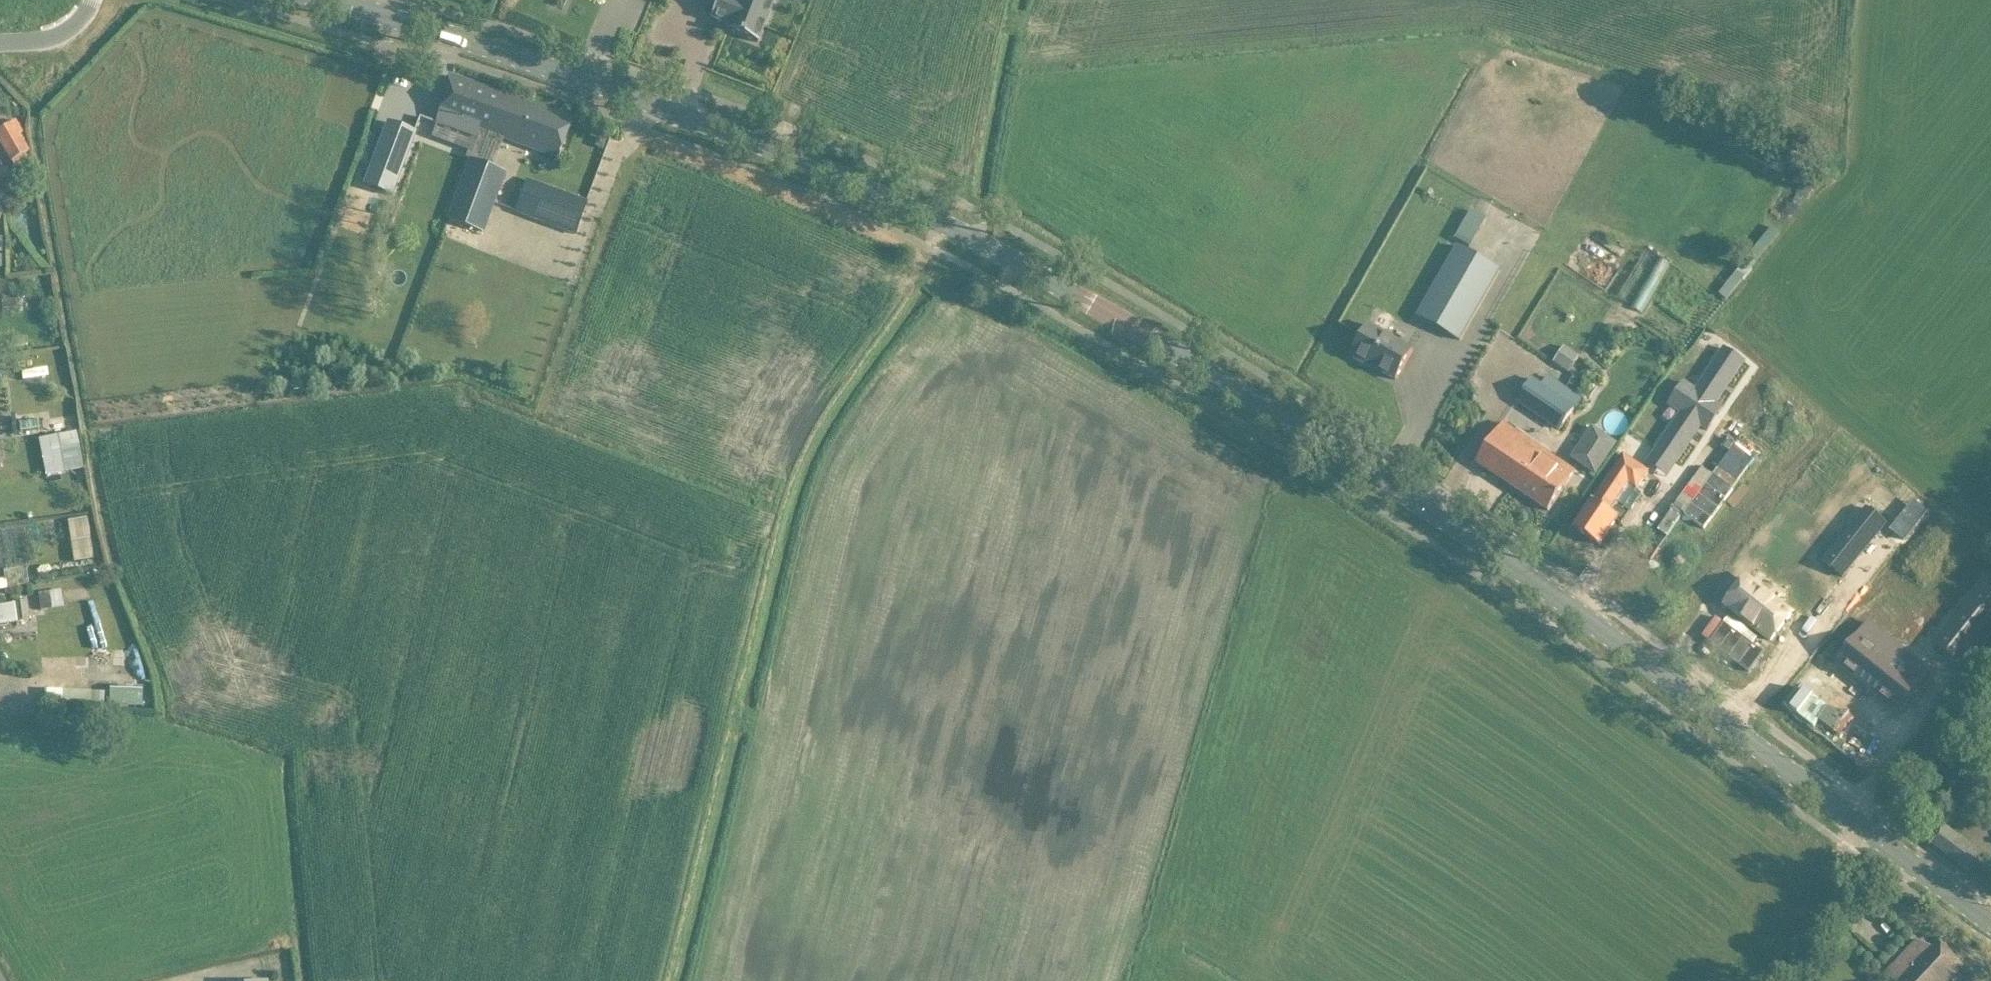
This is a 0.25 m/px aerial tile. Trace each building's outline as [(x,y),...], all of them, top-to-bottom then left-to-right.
[(775,0),(738,0),(738,1),(735,0),(718,0),(710,19),(728,26),(726,31),(758,43),(775,0)] [(437,123),(476,138),(479,129),(559,158),(572,121),(449,77),(437,123)] [(388,123),(364,186),(391,196),(415,133),(388,123)] [(19,176),(34,168),(26,154),(28,152),(12,124),(0,130),(0,142),(19,176)] [(598,136),(597,139),(598,147),(604,149),(607,140),(598,136)] [(470,160),(448,220),(482,233),(505,173),(470,160)] [(2,189),(13,180),(1,165),(0,165),(0,187),(2,189)] [(516,212),(576,234),(587,203),(527,181),(516,212)] [(1477,248),(1489,216),(1471,209),(1459,241),(1477,248)] [(1460,340),(1500,271),(1458,247),(1418,317),(1460,340)] [(1635,305),(1644,310),(1668,262),(1659,257),(1635,305)] [(1413,351),(1368,325),(1350,357),(1372,369),(1373,367),(1396,380),(1413,351)] [(1580,358),(1564,347),(1554,363),(1569,373),(1580,358)] [(1682,413),(1657,450),(1677,463),(1701,426),(1708,431),(1723,409),(1716,404),(1744,362),(1725,349),(1696,391),(1684,383),(1669,405),(1682,413)] [(1576,407),(1554,392),(1534,377),(1516,401),(1560,431),(1576,407)] [(1575,472),(1503,423),(1477,463),(1549,511),(1575,472)] [(1595,477),(1616,444),(1597,431),(1589,427),(1568,460),(1595,477)] [(75,433),(39,441),(46,477),(63,473),(59,449),(77,445),(75,433)] [(1574,528),(1600,545),(1618,518),(1611,513),(1630,484),(1636,488),(1649,470),(1624,453),(1574,528)] [(1865,512),(1822,565),(1840,581),(1884,527),(1865,512)] [(1678,513),(1657,542),(1701,575),(1715,556),(1702,547),(1710,536),(1678,513)] [(73,560),(94,560),(92,518),(71,519),(73,560)] [(1914,528),(1902,518),(1892,531),(1904,541),(1914,528)] [(28,584),(25,566),(3,570),(4,579),(0,580),(0,588),(28,584)] [(1747,579),(1726,605),(1771,641),(1792,615),(1747,579)] [(1948,637),(1972,655),(1990,631),(1990,583),(1948,637)] [(1822,584),(1800,613),(1818,628),(1841,599),(1822,584)] [(38,592),(40,610),(63,607),(61,589),(38,592)] [(30,621),(27,601),(14,603),(17,623),(30,621)] [(1837,662),(1836,664),(1864,686),(1865,685),(1871,690),(1871,691),(1899,714),(1912,698),(1911,697),(1920,686),(1931,672),(1917,662),(1917,663),(1919,664),(1909,677),(1889,661),(1900,648),(1869,624),(1838,662),(1837,662)] [(146,689),(114,688),(113,704),(145,706),(146,689)] [(106,703),(106,692),(50,690),(50,701),(106,703)] [(1990,889),(1990,869),(1978,859),(1965,841),(1942,824),(1928,842),(1990,889)] [(1963,967),(1937,940),(1922,954),(1896,980),(1948,980),(1963,967)]
